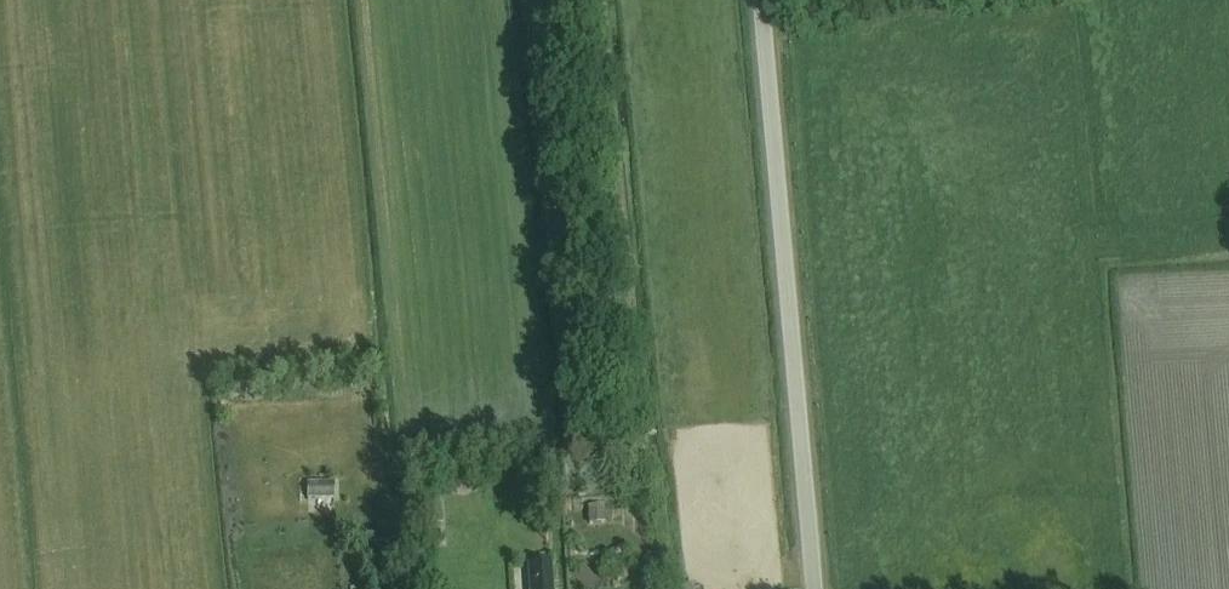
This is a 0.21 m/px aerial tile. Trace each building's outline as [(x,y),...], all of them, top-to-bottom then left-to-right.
[(308,484),(308,500),(335,499),(335,493),(335,483),(308,484)] [(605,506),(589,507),(591,524),(606,523),(605,506)] [(530,588),(553,588),(550,562),(528,564),(530,588)]
